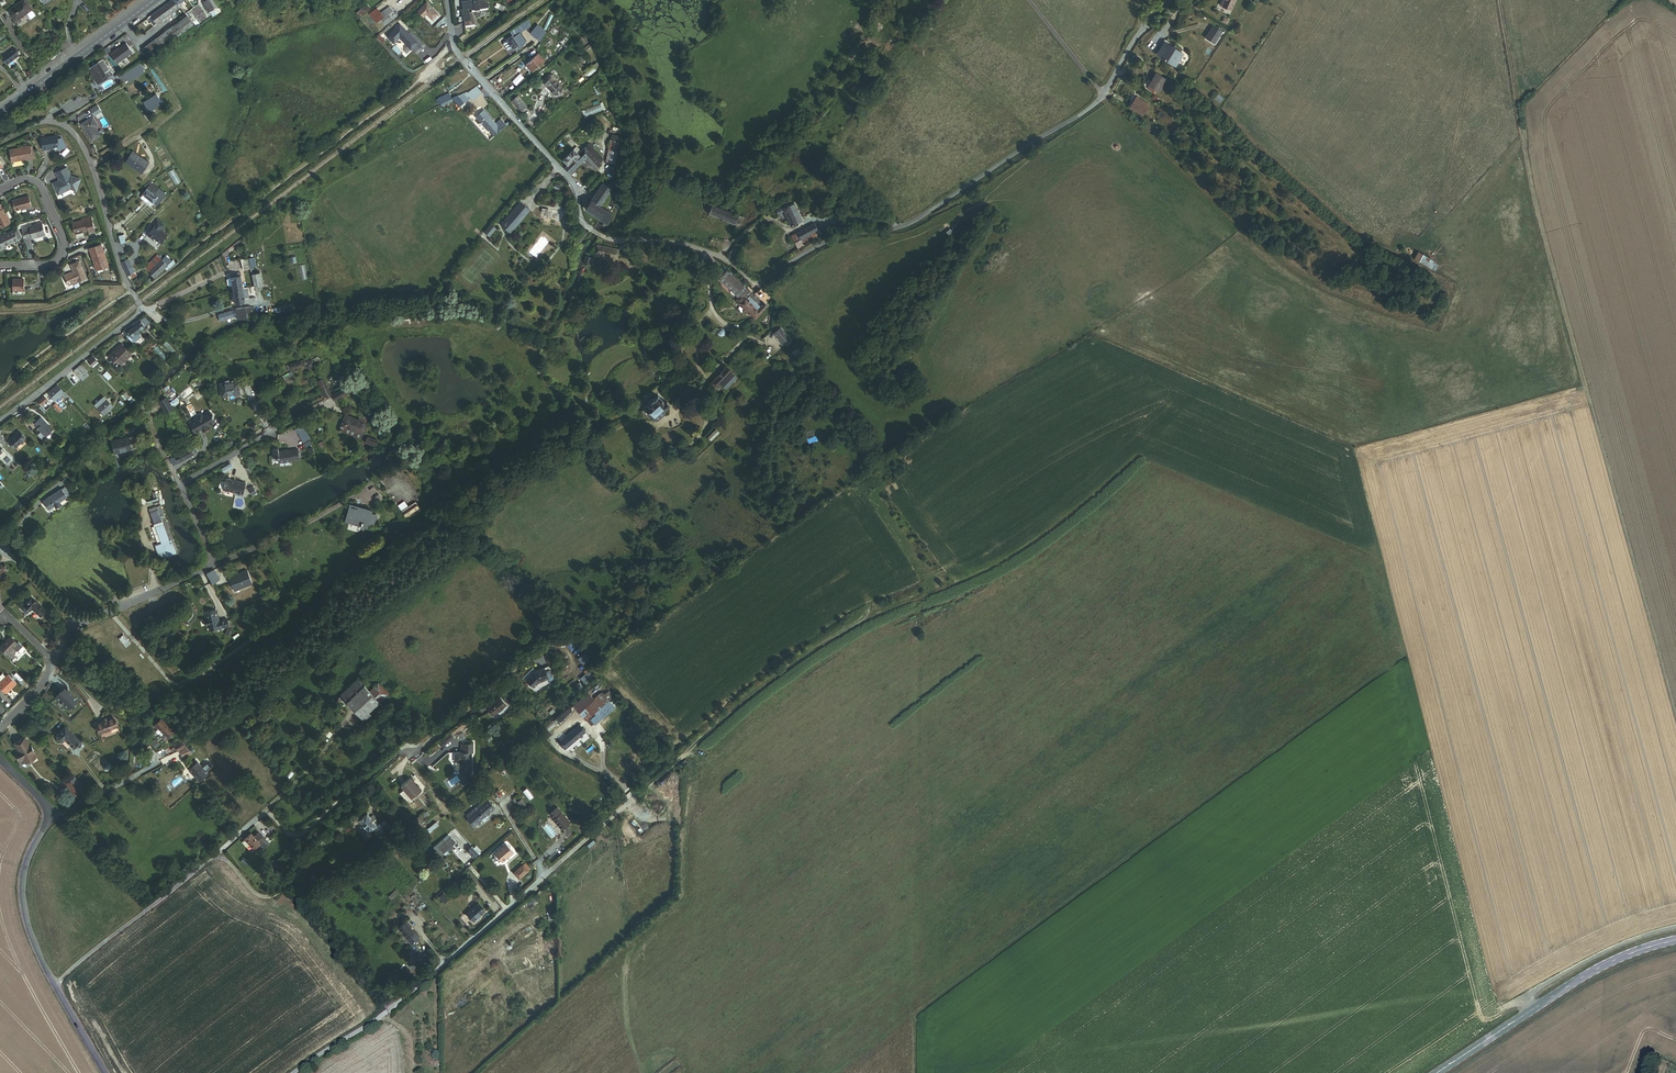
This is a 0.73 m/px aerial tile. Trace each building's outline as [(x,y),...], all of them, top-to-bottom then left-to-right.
[(6,3),(13,13),(28,3),(26,0),(10,0),(6,3)] [(148,19),(154,27),(163,21),(164,22),(166,20),(165,19),(180,8),(178,5),(185,0),(174,0),(148,19)] [(215,0),(208,0),(203,3),(209,12),(214,8),(218,14),(222,11),(215,0)] [(476,9),(492,7),(491,2),(487,0),(476,0),(465,2),(468,25),(478,24),(476,9)] [(1237,0),(1224,0),(1222,0),(1220,6),(1233,10),(1237,0)] [(425,3),(421,6),(426,12),(430,9),(425,3)] [(367,4),(356,13),(360,17),(371,8),(367,4)] [(233,6),(226,10),(228,15),(235,10),(233,6)] [(379,8),(372,14),(379,22),(381,20),(383,22),(385,20),(388,23),(395,18),(391,13),(395,10),(392,6),(383,13),(379,8)] [(422,11),(410,20),(416,27),(427,19),(422,11)] [(187,17),(144,49),(149,57),(193,25),(187,17)] [(512,33),(514,35),(529,24),(527,22),(512,33)] [(419,44),(402,25),(388,36),(395,43),(401,38),(411,51),(419,44)] [(545,31),(542,29),(537,25),(531,32),(538,39),(540,37),(545,31)] [(1213,45),(1220,34),(1211,28),(1204,39),(1213,45)] [(523,51),(526,49),(514,35),(512,33),(509,36),(511,38),(510,39),(511,40),(518,48),(521,51),(522,50),(523,51)] [(514,52),(518,48),(511,40),(507,44),(514,52)] [(117,62),(132,51),(127,44),(119,50),(118,49),(111,54),(117,62)] [(1161,59),(1174,70),(1185,57),(1172,47),(1161,59)] [(14,49),(2,57),(7,65),(19,57),(17,54),(18,53),(16,50),(15,51),(14,49)] [(535,58),(540,64),(546,59),(541,53),(535,58)] [(534,70),(540,64),(535,58),(529,63),(534,70)] [(535,70),(547,60),(546,59),(540,64),(534,70),(535,70)] [(113,75),(104,61),(90,70),(99,85),(113,75)] [(140,65),(121,77),(125,83),(128,81),(130,84),(146,74),(144,72),(146,71),(144,68),(143,69),(140,65)] [(595,65),(586,73),(589,76),(598,67),(595,65)] [(14,67),(11,70),(19,81),(23,78),(14,67)] [(1159,88),(1169,77),(1160,68),(1150,79),(1159,88)] [(555,93),(562,86),(555,78),(556,76),(553,73),(551,74),(550,73),(543,79),(555,93)] [(478,88),(466,96),(469,99),(471,98),(473,101),(482,95),(478,88)] [(1141,111),(1148,101),(1134,91),(1130,97),(1134,99),(1131,103),(1141,111)] [(159,92),(146,101),(152,109),(165,101),(159,92)] [(440,103),(451,99),(450,93),(438,97),(440,103)] [(1214,99),(1219,103),(1223,99),(1218,94),(1214,99)] [(527,107),(517,96),(513,100),(523,111),(527,107)] [(584,117),(602,112),(600,104),(582,109),(584,117)] [(103,114),(97,106),(90,111),(96,119),(103,114)] [(497,123),(485,110),(478,116),(490,130),(492,128),(497,123)] [(69,113),(59,119),(61,121),(65,122),(71,118),(69,113)] [(497,134),(507,125),(502,119),(497,123),(492,128),(497,134)] [(102,139),(96,130),(100,128),(94,121),(85,127),(95,143),(102,139)] [(610,148),(618,149),(620,136),(611,135),(610,148)] [(66,147),(63,140),(58,141),(57,137),(42,139),(43,150),(51,150),(51,148),(58,148),(59,150),(66,147)] [(28,146),(9,152),(12,163),(28,159),(28,160),(32,159),(28,146)] [(604,164),(606,162),(607,161),(592,146),(581,156),(577,152),(566,163),(571,167),(568,170),(574,176),(590,161),(599,171),(605,165),(604,164)] [(128,160),(122,169),(137,180),(144,169),(137,164),(135,166),(128,160)] [(166,169),(169,173),(176,168),(173,164),(166,169)] [(57,183),(51,186),(55,196),(69,191),(74,192),(78,181),(70,178),(69,177),(65,170),(54,175),(57,183)] [(599,207),(600,206),(612,188),(603,182),(590,201),(599,207)] [(150,192),(143,202),(154,209),(157,206),(161,209),(169,197),(153,185),(149,191),(150,192)] [(27,198),(11,202),(14,212),(23,209),(24,210),(30,209),(27,198)] [(584,209),(606,225),(613,215),(600,206),(599,207),(590,201),(584,209)] [(521,202),(502,224),(511,232),(531,209),(521,202)] [(713,212),(747,227),(751,218),(717,203),(713,212)] [(0,205),(0,228),(9,224),(0,205)] [(800,218),(804,216),(798,205),(788,209),(797,227),(803,225),(800,218)] [(542,208),(541,218),(564,221),(565,211),(542,208)] [(81,220),(71,223),(75,234),(88,229),(88,231),(94,228),(89,215),(80,218),(81,220)] [(168,234),(160,229),(163,224),(157,220),(153,227),(155,228),(153,231),(150,235),(162,243),(168,234)] [(803,232),(806,239),(825,230),(821,223),(803,232)] [(491,224),(485,232),(489,236),(496,228),(491,224)] [(48,237),(42,226),(25,234),(30,243),(36,240),(37,243),(48,237)] [(590,230),(586,228),(583,232),(585,233),(582,240),(585,242),(590,230)] [(806,239),(808,242),(826,232),(825,230),(806,239)] [(13,242),(14,244),(18,242),(17,241),(21,239),(17,231),(0,239),(0,252),(4,250),(3,247),(13,242)] [(801,242),(806,239),(803,232),(797,235),(801,242)] [(220,252),(222,255),(236,245),(234,242),(220,252)] [(101,244),(89,248),(96,270),(108,266),(101,244)] [(616,257),(619,250),(600,244),(598,252),(616,257)] [(785,255),(788,253),(783,246),(757,265),(762,270),(784,255),(785,255)] [(1404,247),(1401,252),(1411,257),(1414,252),(1404,247)] [(737,256),(742,259),(746,252),(741,250),(737,256)] [(1417,253),(1414,260),(1431,268),(1435,261),(1417,253)] [(585,262),(591,264),(594,257),(588,255),(585,262)] [(158,257),(144,269),(148,273),(161,261),(158,257)] [(242,270),(249,268),(246,258),(246,257),(239,259),(242,270)] [(253,257),(246,258),(249,268),(255,266),(253,257)] [(161,261),(148,273),(153,278),(163,269),(169,264),(164,258),(161,261)] [(87,278),(79,261),(70,264),(74,272),(72,273),(71,272),(64,275),(68,285),(87,278)] [(128,276),(134,273),(130,266),(126,269),(124,269),(128,276)] [(716,276),(720,280),(729,271),(728,270),(725,268),(716,276)] [(749,291),(748,292),(729,271),(720,280),(738,300),(736,303),(753,322),(767,310),(749,291)] [(231,285),(232,290),(242,288),(239,272),(229,274),(230,277),(226,278),(225,280),(226,285),(228,286),(231,285)] [(259,273),(251,275),(253,287),(261,285),(259,273)] [(24,279),(13,279),(13,291),(24,291),(24,279)] [(242,288),(232,290),(235,304),(253,301),(253,296),(248,297),(246,288),(242,288)] [(252,311),(251,306),(235,308),(237,318),(247,317),(246,312),(252,311)] [(137,332),(151,321),(146,315),(138,322),(139,323),(127,332),(131,336),(134,334),(137,332)] [(785,347),(793,342),(783,329),(776,334),(785,347)] [(118,344),(107,355),(117,366),(128,355),(118,344)] [(87,363),(91,366),(96,362),(90,355),(86,359),(88,362),(87,363)] [(300,359),(291,363),(293,368),(302,365),(300,359)] [(316,366),(313,359),(306,361),(306,363),(306,366),(311,368),(316,366)] [(87,375),(78,364),(72,370),(81,380),(87,375)] [(725,391),(735,380),(730,375),(731,373),(726,369),(712,385),(715,387),(714,389),(721,395),(723,392),(721,391),(723,389),(725,391)] [(280,377),(283,383),(293,378),(290,372),(280,377)] [(71,377),(67,381),(71,386),(75,382),(71,377)] [(324,377),(317,380),(326,397),(333,393),(324,377)] [(238,379),(220,382),(222,395),(240,392),(238,379)] [(352,383),(349,384),(353,389),(357,394),(359,393),(352,383)] [(57,384),(48,392),(54,399),(62,393),(64,391),(57,384)] [(349,384),(344,387),(347,392),(353,389),(349,384)] [(167,385),(164,388),(172,396),(170,399),(172,401),(177,396),(167,385)] [(344,387),(333,393),(335,398),(343,394),(343,395),(347,392),(344,387)] [(123,391),(119,395),(123,400),(125,398),(128,402),(132,399),(130,397),(126,392),(124,393),(123,391)] [(39,402),(37,404),(41,407),(46,402),(47,404),(49,402),(47,400),(46,401),(44,399),(46,398),(43,395),(37,401),(39,402)] [(159,396),(154,401),(160,409),(166,404),(159,396)] [(100,397),(92,404),(100,414),(109,406),(100,397)] [(665,413),(664,412),(669,408),(667,405),(665,406),(658,397),(646,407),(656,420),(665,413)] [(55,402),(52,405),(58,411),(61,409),(55,402)] [(190,423),(195,432),(214,422),(209,412),(203,415),(201,414),(196,416),(196,419),(190,423)] [(369,415),(362,412),(360,418),(367,421),(369,415)] [(346,413),(342,424),(363,432),(367,421),(360,418),(346,413)] [(36,425),(35,426),(44,435),(50,429),(38,416),(32,421),(36,425)] [(302,424),(296,428),(304,441),(311,437),(302,424)] [(364,433),(363,432),(342,424),(341,424),(339,428),(362,437),(364,433)] [(710,439),(713,443),(721,435),(717,432),(710,439)] [(18,433),(8,442),(14,449),(24,440),(18,433)] [(135,435),(112,440),(115,452),(137,447),(135,435)] [(369,435),(367,441),(377,445),(379,438),(369,435)] [(190,447),(176,456),(180,462),(194,454),(190,447)] [(298,447),(280,450),(280,447),(273,448),(274,455),(279,455),(280,460),(285,459),(285,460),(300,458),(298,447)] [(222,467),(224,471),(233,467),(231,463),(222,467)] [(246,481),(225,478),(224,489),(244,492),(246,481)] [(254,484),(249,487),(252,493),(257,490),(254,484)] [(40,500),(47,509),(52,505),(54,507),(59,503),(58,501),(64,496),(58,488),(52,492),(51,491),(44,496),(45,497),(40,500)] [(151,496),(145,498),(147,504),(157,501),(154,492),(150,493),(151,496)] [(160,543),(154,545),(159,558),(175,553),(174,551),(176,550),(160,505),(148,510),(160,543)] [(346,520),(351,522),(352,519),(361,522),(360,524),(366,525),(367,521),(372,523),(374,513),(369,512),(370,508),(360,506),(359,508),(349,506),(346,520)] [(247,568),(230,576),(236,589),(254,581),(247,568)] [(213,569),(206,572),(211,583),(218,579),(213,569)] [(31,597),(24,605),(30,610),(31,608),(39,616),(45,610),(31,597)] [(216,609),(205,612),(206,617),(203,618),(205,625),(208,625),(209,630),(229,626),(227,618),(219,619),(216,609)] [(225,633),(231,636),(233,631),(232,631),(232,629),(227,627),(225,633)] [(123,634),(118,637),(125,646),(129,643),(123,634)] [(0,643),(0,649),(8,657),(11,653),(12,651),(12,649),(12,648),(10,646),(13,642),(6,636),(0,643)] [(524,681),(531,688),(536,684),(546,680),(542,670),(532,674),(524,681)] [(4,691),(14,680),(7,673),(5,675),(1,671),(0,672),(0,687),(4,691)] [(357,678),(341,694),(368,723),(373,718),(368,712),(388,693),(377,681),(368,690),(357,678)] [(44,690),(40,695),(44,699),(49,694),(44,690)] [(598,695),(580,714),(588,721),(602,706),(599,704),(603,699),(598,695)] [(497,698),(486,707),(493,715),(504,706),(497,698)] [(600,720),(613,710),(609,705),(596,714),(600,720)] [(561,722),(573,711),(570,707),(558,718),(561,722)] [(113,717),(96,723),(99,733),(116,727),(113,717)] [(173,733),(160,719),(151,727),(153,729),(155,728),(166,740),(173,733)] [(362,723),(356,729),(359,732),(365,726),(362,723)] [(64,725),(55,734),(62,741),(64,738),(73,747),(80,741),(64,725)] [(567,747),(585,732),(579,725),(562,741),(567,747)] [(577,747),(589,736),(585,732),(567,747),(570,750),(577,747)] [(437,740),(441,746),(454,738),(451,733),(437,740)] [(502,745),(495,734),(488,739),(495,749),(502,745)] [(34,753),(35,752),(31,744),(29,745),(24,737),(13,743),(18,751),(16,753),(20,760),(23,765),(23,766),(24,766),(25,766),(26,766),(29,764),(28,762),(36,757),(34,753)] [(182,749),(179,744),(173,746),(176,752),(182,749)] [(455,763),(459,763),(459,775),(471,775),(471,754),(472,754),(472,744),(461,745),(461,754),(455,754),(455,763)] [(182,749),(176,752),(180,760),(190,755),(189,754),(186,748),(186,747),(182,749)] [(201,766),(196,759),(186,767),(199,783),(209,775),(207,772),(208,771),(209,770),(210,769),(210,768),(210,767),(209,765),(208,764),(207,764),(205,764),(203,764),(201,766)] [(406,789),(401,794),(409,803),(422,791),(411,778),(403,785),(406,789)] [(517,796),(512,801),(515,804),(517,802),(521,806),(524,804),(517,796)] [(486,798),(479,804),(481,807),(488,801),(486,798)] [(494,808),(488,801),(481,807),(479,804),(466,814),(468,818),(467,819),(472,826),(494,808)] [(570,823),(558,808),(550,815),(562,830),(570,823)] [(423,816),(418,820),(421,823),(431,814),(429,812),(428,813),(426,811),(422,815),(423,816)] [(367,813),(360,819),(377,840),(383,836),(375,827),(379,824),(376,821),(375,822),(373,820),(377,818),(373,814),(370,816),(367,813)] [(246,847),(250,844),(254,849),(260,844),(259,842),(263,839),(260,837),(262,835),(260,832),(255,836),(252,833),(246,838),(246,839),(242,842),(246,847)] [(449,835),(437,845),(443,852),(446,849),(448,851),(453,847),(451,845),(455,842),(449,835)] [(504,841),(494,851),(502,859),(512,850),(504,841)] [(479,854),(471,846),(467,850),(475,858),(479,854)] [(110,852),(105,856),(109,860),(114,856),(110,852)] [(523,864),(514,873),(519,878),(528,870),(523,864)] [(480,906),(470,915),(474,919),(484,910),(480,906)] [(414,946),(420,941),(408,926),(401,931),(414,946)]
